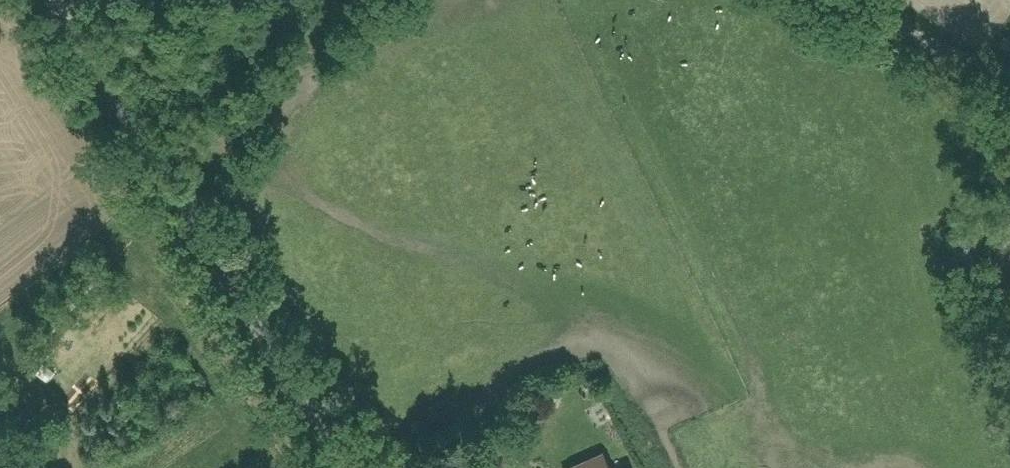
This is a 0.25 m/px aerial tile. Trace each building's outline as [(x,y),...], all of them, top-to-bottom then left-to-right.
[(578,467),(620,467),(614,454),(578,467)]
